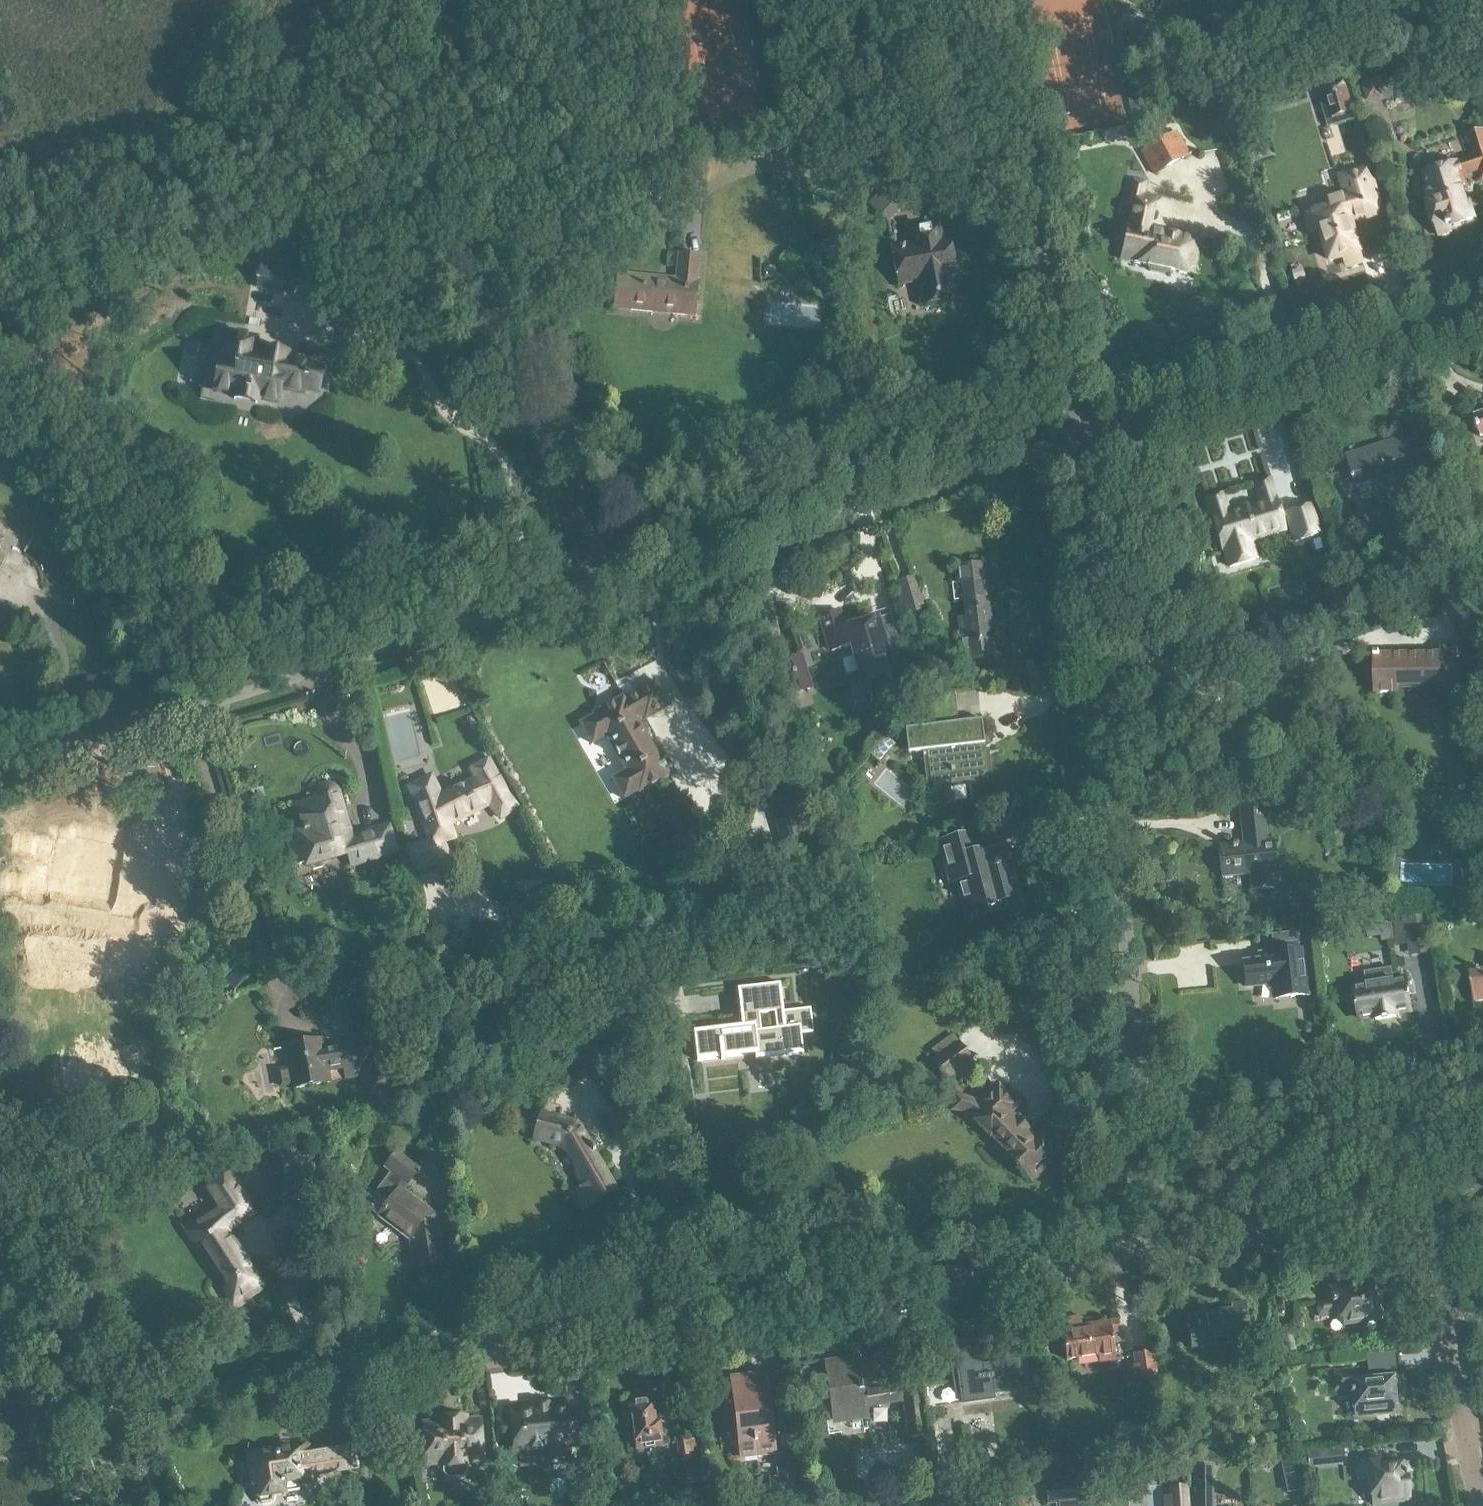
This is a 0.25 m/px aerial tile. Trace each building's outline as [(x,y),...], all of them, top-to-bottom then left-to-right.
[(1384,99),(1382,89),(1378,72),(1361,75),(1367,102),(1384,99)] [(1356,114),(1345,79),(1321,87),(1323,93),(1319,95),(1328,128),(1356,119),(1354,115),(1356,114)] [(1464,134),(1466,143),(1470,142),(1474,155),(1423,171),(1429,189),(1424,190),(1437,236),(1451,231),(1449,226),(1473,218),(1468,201),(1465,202),(1460,184),(1464,183),(1461,171),(1478,165),(1481,177),(1482,177),(1482,130),(1482,128),(1464,134)] [(1188,157),(1175,132),(1140,151),(1154,176),(1188,157)] [(1062,161),(1064,158),(1063,150),(1059,148),(1055,148),(1053,152),(1055,160),(1058,162),(1062,161)] [(1332,207),(1306,215),(1312,233),(1322,230),(1331,260),(1344,256),(1347,264),(1363,260),(1350,220),(1381,211),(1367,167),(1340,176),(1346,193),(1329,198),(1332,207)] [(1144,194),(1146,182),(1134,180),(1128,207),(1132,208),(1122,252),(1135,255),(1134,262),(1148,265),(1150,271),(1166,274),(1170,270),(1192,275),(1201,239),(1149,228),(1157,197),(1144,194)] [(916,283),(920,306),(956,299),(952,277),(956,276),(949,236),(944,237),(942,221),(905,227),(908,242),(890,246),(898,287),(916,283)] [(793,252),(804,252),(805,241),(794,240),(793,252)] [(263,252),(256,288),(321,300),(327,264),(263,252)] [(613,309),(695,316),(701,256),(679,254),(677,279),(617,274),(613,309)] [(776,278),(776,265),(764,266),(764,278),(776,278)] [(814,271),(803,270),(801,282),(813,283),(814,271)] [(219,358),(212,393),(231,396),(261,402),(279,405),(282,391),(305,396),(306,393),(320,396),(326,367),(311,364),(312,361),(290,357),(291,351),(259,345),(260,336),(226,330),(220,358),(219,358)] [(1473,417),(1479,438),(1482,437),(1482,413),(1473,417)] [(1415,435),(1349,456),(1360,493),(1375,489),(1373,482),(1400,474),(1409,501),(1434,493),(1415,435)] [(1228,512),(1222,494),(1206,499),(1212,519),(1213,518),(1223,549),(1224,548),(1230,567),(1256,559),(1250,540),(1285,529),(1270,481),(1271,481),(1270,479),(1254,484),(1260,502),(1228,512)] [(1320,533),(1311,505),(1286,512),(1295,541),(1320,533)] [(1322,538),(1309,542),(1312,553),(1326,548),(1322,538)] [(961,632),(964,660),(993,657),(985,566),(958,569),(959,584),(965,584),(969,631),(961,632)] [(925,610),(915,576),(896,581),(907,615),(925,610)] [(840,611),(820,617),(827,643),(831,642),(833,651),(855,645),(871,700),(898,693),(887,653),(877,619),(844,628),(840,611)] [(890,641),(893,652),(900,649),(897,639),(890,641)] [(1439,656),(1374,657),(1375,695),(1398,694),(1398,688),(1457,687),(1456,649),(1439,649),(1439,656)] [(814,688),(803,654),(777,661),(788,696),(814,688)] [(579,724),(590,744),(605,736),(624,771),(610,779),(621,800),(636,791),(637,793),(667,776),(636,720),(666,703),(654,681),(623,699),(622,696),(591,714),(592,716),(579,724)] [(938,720),(939,724),(905,728),(908,753),(923,751),(927,791),(993,783),(988,742),(984,743),(982,719),(954,722),(954,718),(958,717),(955,693),(930,696),(933,720),(938,720)] [(880,763),(888,754),(878,746),(871,756),(880,763)] [(455,840),(451,824),(488,805),(498,819),(514,807),(504,793),(488,761),(470,769),(474,778),(439,796),(430,777),(407,788),(407,789),(408,789),(419,809),(428,841),(406,848),(414,874),(446,864),(439,845),(455,840)] [(351,869),(400,853),(391,823),(354,835),(341,792),(339,788),(335,784),(329,783),(325,783),(320,785),(316,790),(314,795),(315,798),(294,804),(302,831),(295,833),(285,837),(294,868),(304,865),(305,870),(309,868),(313,871),(322,868),(325,864),(347,857),(351,869)] [(1287,814),(1285,797),(1271,798),(1273,816),(1287,814)] [(1250,872),(1252,891),(1275,889),(1273,869),(1279,869),(1276,843),(1267,844),(1263,798),(1240,801),(1244,846),(1219,849),(1222,875),(1250,872)] [(772,811),(779,835),(808,827),(801,802),(772,811)] [(968,833),(938,841),(945,868),(950,884),(956,883),(965,917),(967,923),(1009,911),(1006,901),(1023,897),(1009,847),(994,850),(994,846),(980,850),(974,831),(968,833)] [(100,902),(125,905),(128,906),(129,896),(145,898),(149,871),(127,868),(129,852),(106,849),(107,845),(98,843),(97,847),(88,845),(89,842),(79,841),(79,845),(60,842),(59,855),(53,854),(49,885),(102,892),(100,902)] [(1429,915),(1394,919),(1397,946),(1409,944),(1432,941),(1429,915)] [(1307,930),(1283,933),(1285,945),(1309,942),(1307,930)] [(1259,961),(1244,963),(1246,986),(1271,983),(1273,999),(1290,997),(1308,995),(1303,949),(1300,949),(1283,951),(1258,954),(1259,961)] [(252,973),(241,962),(224,981),(235,991),(252,973)] [(1407,980),(1395,982),(1393,968),(1365,972),(1367,987),(1354,989),(1359,1019),(1376,1016),(1376,1021),(1397,1017),(1396,1013),(1412,1011),(1407,980)] [(1473,1002),(1482,1000),(1482,970),(1469,972),(1473,1002)] [(750,1027),(694,1033),(698,1058),(757,1052),(757,1056),(804,1051),(802,1033),(813,1032),(810,1009),(783,1012),(779,983),(738,988),(742,1016),(748,1016),(750,1027)] [(321,1040),(282,1047),(290,1090),(329,1083),(327,1070),(343,1067),(345,1080),(368,1075),(372,1098),(392,1095),(374,995),(350,1000),(357,1041),(339,1045),(339,1049),(323,1052),(321,1040)] [(974,1061),(953,1033),(931,1050),(936,1056),(932,1059),(948,1081),(974,1061)] [(964,1113),(970,1115),(992,1138),(996,1134),(1011,1149),(1005,1155),(1028,1179),(1058,1150),(1040,1132),(1033,1139),(1008,1113),(1015,1106),(994,1084),(975,1102),(960,1096),(958,1098),(953,1096),(951,1109),(958,1110),(964,1113)] [(541,1112),(533,1140),(563,1148),(575,1169),(573,1175),(580,1186),(571,1196),(581,1213),(592,1207),(617,1192),(615,1189),(576,1122),(541,1112)] [(274,1197),(301,1191),(292,1147),(266,1152),(274,1197)] [(389,1203),(378,1216),(411,1242),(415,1267),(442,1262),(435,1217),(400,1189),(404,1184),(406,1186),(423,1165),(401,1148),(384,1168),(391,1174),(376,1192),(389,1203)] [(223,1217),(191,1238),(234,1304),(263,1284),(226,1229),(252,1213),(227,1173),(205,1188),(223,1217)] [(1315,1303),(1316,1316),(1340,1312),(1342,1323),(1361,1321),(1361,1317),(1378,1315),(1375,1294),(1373,1294),(1371,1283),(1325,1290),(1327,1302),(1315,1303)] [(1237,1343),(1234,1318),(1245,1317),(1243,1302),(1231,1304),(1231,1309),(1185,1316),(1190,1350),(1237,1343)] [(1080,1317),(1060,1320),(1066,1361),(1098,1355),(1099,1363),(1116,1360),(1111,1333),(1120,1331),(1118,1320),(1082,1326),(1080,1317)] [(1291,1325),(1277,1328),(1283,1354),(1297,1351),(1291,1325)] [(921,1388),(923,1410),(943,1407),(942,1400),(961,1398),(962,1404),(992,1400),(991,1394),(1021,1389),(1018,1364),(980,1369),(977,1341),(953,1344),(957,1369),(959,1383),(953,1384),(921,1388)] [(1154,1351),(1132,1354),(1134,1365),(1126,1366),(1129,1384),(1137,1383),(1137,1386),(1159,1382),(1154,1351)] [(828,1401),(832,1400),(835,1422),(870,1417),(868,1406),(901,1401),(894,1363),(862,1368),(860,1358),(826,1364),(829,1385),(825,1386),(823,1389),(824,1399),(828,1401)] [(1350,1391),(1352,1415),(1393,1411),(1391,1378),(1356,1381),(1355,1369),(1332,1371),(1333,1393),(1350,1391)] [(740,1455),(776,1451),(766,1372),(731,1376),(733,1398),(723,1399),(725,1417),(735,1416),(740,1455)] [(927,1437),(923,1410),(921,1388),(921,1386),(902,1389),(908,1440),(927,1437)] [(628,1402),(635,1450),(664,1445),(661,1422),(657,1423),(656,1416),(652,1416),(650,1398),(628,1402)] [(531,1412),(512,1414),(516,1454),(519,1453),(520,1469),(550,1466),(549,1462),(575,1459),(574,1448),(575,1447),(571,1407),(554,1409),(554,1403),(530,1405),(531,1412)] [(438,1426),(422,1427),(424,1466),(439,1465),(439,1470),(444,1470),(445,1475),(450,1481),(464,1480),(469,1473),(468,1468),(474,1468),(473,1462),(484,1461),(481,1422),(469,1423),(469,1416),(437,1419),(438,1426)] [(1421,1422),(1409,1423),(1409,1434),(1421,1433),(1421,1422)] [(704,1483),(699,1439),(678,1442),(680,1457),(683,1457),(687,1485),(704,1483)] [(254,1498),(257,1498),(262,1504),(272,1502),(274,1495),(300,1492),(298,1483),(312,1481),(311,1475),(357,1468),(353,1443),(296,1451),(296,1450),(295,1449),(294,1448),(292,1448),(248,1455),(254,1498)] [(1318,1449),(1306,1450),(1309,1467),(1320,1466),(1318,1449)] [(771,1480),(774,1505),(795,1505),(801,1505),(802,1505),(812,1504),(809,1479),(799,1480),(796,1453),(776,1455),(779,1479),(771,1480)] [(1380,1467),(1378,1454),(1354,1457),(1356,1477),(1368,1476),(1371,1504),(1389,1502),(1389,1498),(1408,1496),(1406,1473),(1401,1473),(1400,1465),(1380,1467)] [(1281,1458),(1283,1469),(1298,1466),(1295,1455),(1281,1458)] [(1190,1476),(1189,1462),(1175,1463),(1176,1476),(1190,1476)] [(1212,1466),(1195,1466),(1196,1505),(1213,1505),(1212,1466)] [(1081,1477),(1046,1480),(1047,1505),(1056,1503),(1056,1505),(1084,1505),(1081,1477)] [(1188,1485),(1169,1486),(1169,1495),(1164,1496),(1165,1505),(1190,1505),(1188,1485)] [(704,1498),(703,1486),(690,1488),(691,1499),(704,1498)] [(880,1495),(881,1505),(895,1505),(894,1494),(880,1495)]
